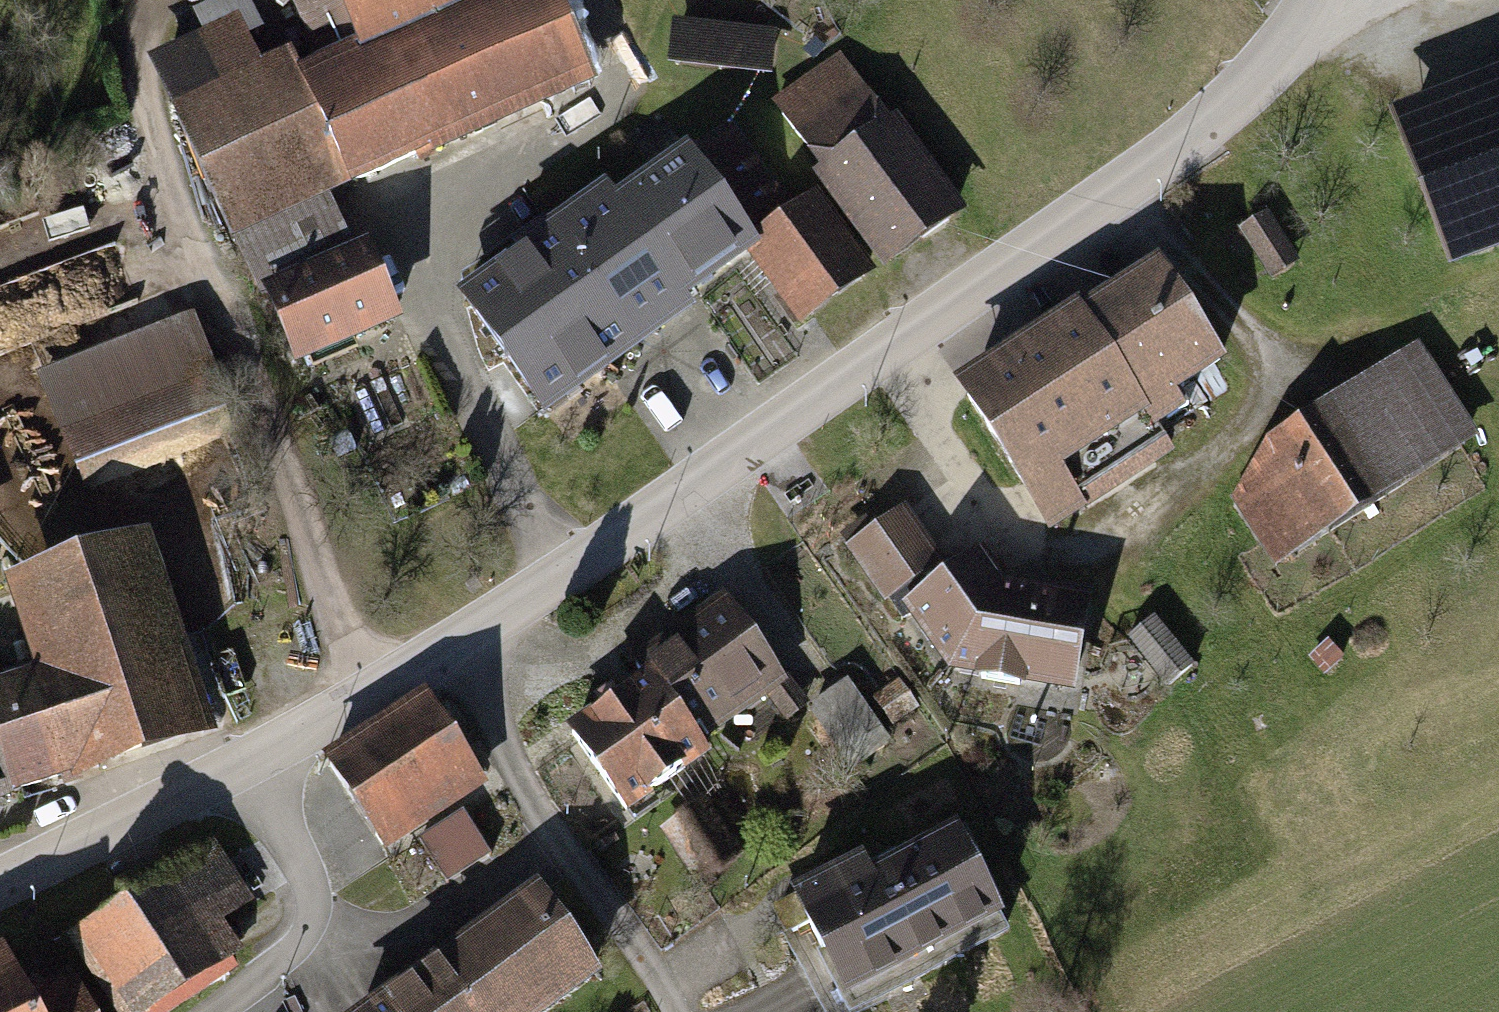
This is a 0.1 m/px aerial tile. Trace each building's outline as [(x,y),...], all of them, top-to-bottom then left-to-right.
[(351,190),(301,70),(294,54),(263,66),(255,48),(265,43),(246,0),(229,0),(194,14),(204,37),(154,57),(255,295),(262,292),(297,373),(407,327),(371,242),(355,249),(333,197),(351,190)] [(301,70),(351,190),(597,87),(560,0),(288,0),(305,40),(334,27),(344,52),(301,70)] [(780,36),(674,19),(666,70),(772,87),(780,36)] [(816,181),(887,273),(969,210),(898,118),(891,123),(840,57),(773,108),(824,175),(816,181)] [(1444,273),(1498,253),(1498,75),(1387,115),(1444,273)] [(689,147),(621,196),(698,303),(752,264),(798,329),(873,276),(816,196),(791,213),(729,127),(693,153),(689,147)] [(701,307),(698,303),(621,196),(609,178),(529,235),(519,222),(448,273),(549,415),(701,307)] [(1238,233),(1270,286),(1299,269),(1267,216),(1238,233)] [(1162,257),(1085,305),(1163,429),(1226,391),(1216,375),(1231,366),(1162,257)] [(1175,449),(1163,429),(1085,305),(957,385),(1047,529),(1175,449)] [(191,316),(37,375),(83,494),(215,444),(207,422),(229,414),(191,316)] [(1231,507),(1274,573),(1482,439),(1422,347),(1268,445),(1231,507)] [(9,468),(50,450),(24,389),(0,399),(0,447),(9,468)] [(905,604),(951,672),(1077,691),(1092,595),(1006,582),(986,553),(954,575),(908,507),(845,550),(889,615),(905,604)] [(0,677),(0,756),(15,803),(214,739),(149,536),(5,582),(32,667),(0,677)] [(637,664),(645,674),(704,755),(773,704),(788,723),(810,707),(728,596),(637,664)] [(1127,643),(1169,691),(1196,668),(1154,620),(1127,643)] [(1305,653),(1321,679),(1347,664),(1331,637),(1305,653)] [(626,812),(704,755),(645,674),(567,732),(626,812)] [(858,771),(891,746),(844,686),(812,711),(858,771)] [(877,703),(896,730),(920,714),(900,686),(877,703)] [(327,766),(385,851),(486,783),(428,698),(327,766)] [(15,803),(0,756),(0,808),(15,803)] [(1011,917),(964,824),(921,845),(899,800),(875,812),(898,857),(876,868),(867,851),(792,889),(847,999),(1011,917)] [(420,843),(447,885),(492,857),(464,814),(420,843)] [(68,934),(117,1011),(171,1011),(239,970),(232,959),(240,954),(215,915),(247,895),(215,843),(68,934)] [(442,949),(487,1011),(550,1011),(608,970),(541,878),(442,949)] [(68,970),(30,991),(3,944),(0,946),(0,1011),(93,1011),(68,970)] [(442,949),(355,1011),(487,1011),(442,949)]
